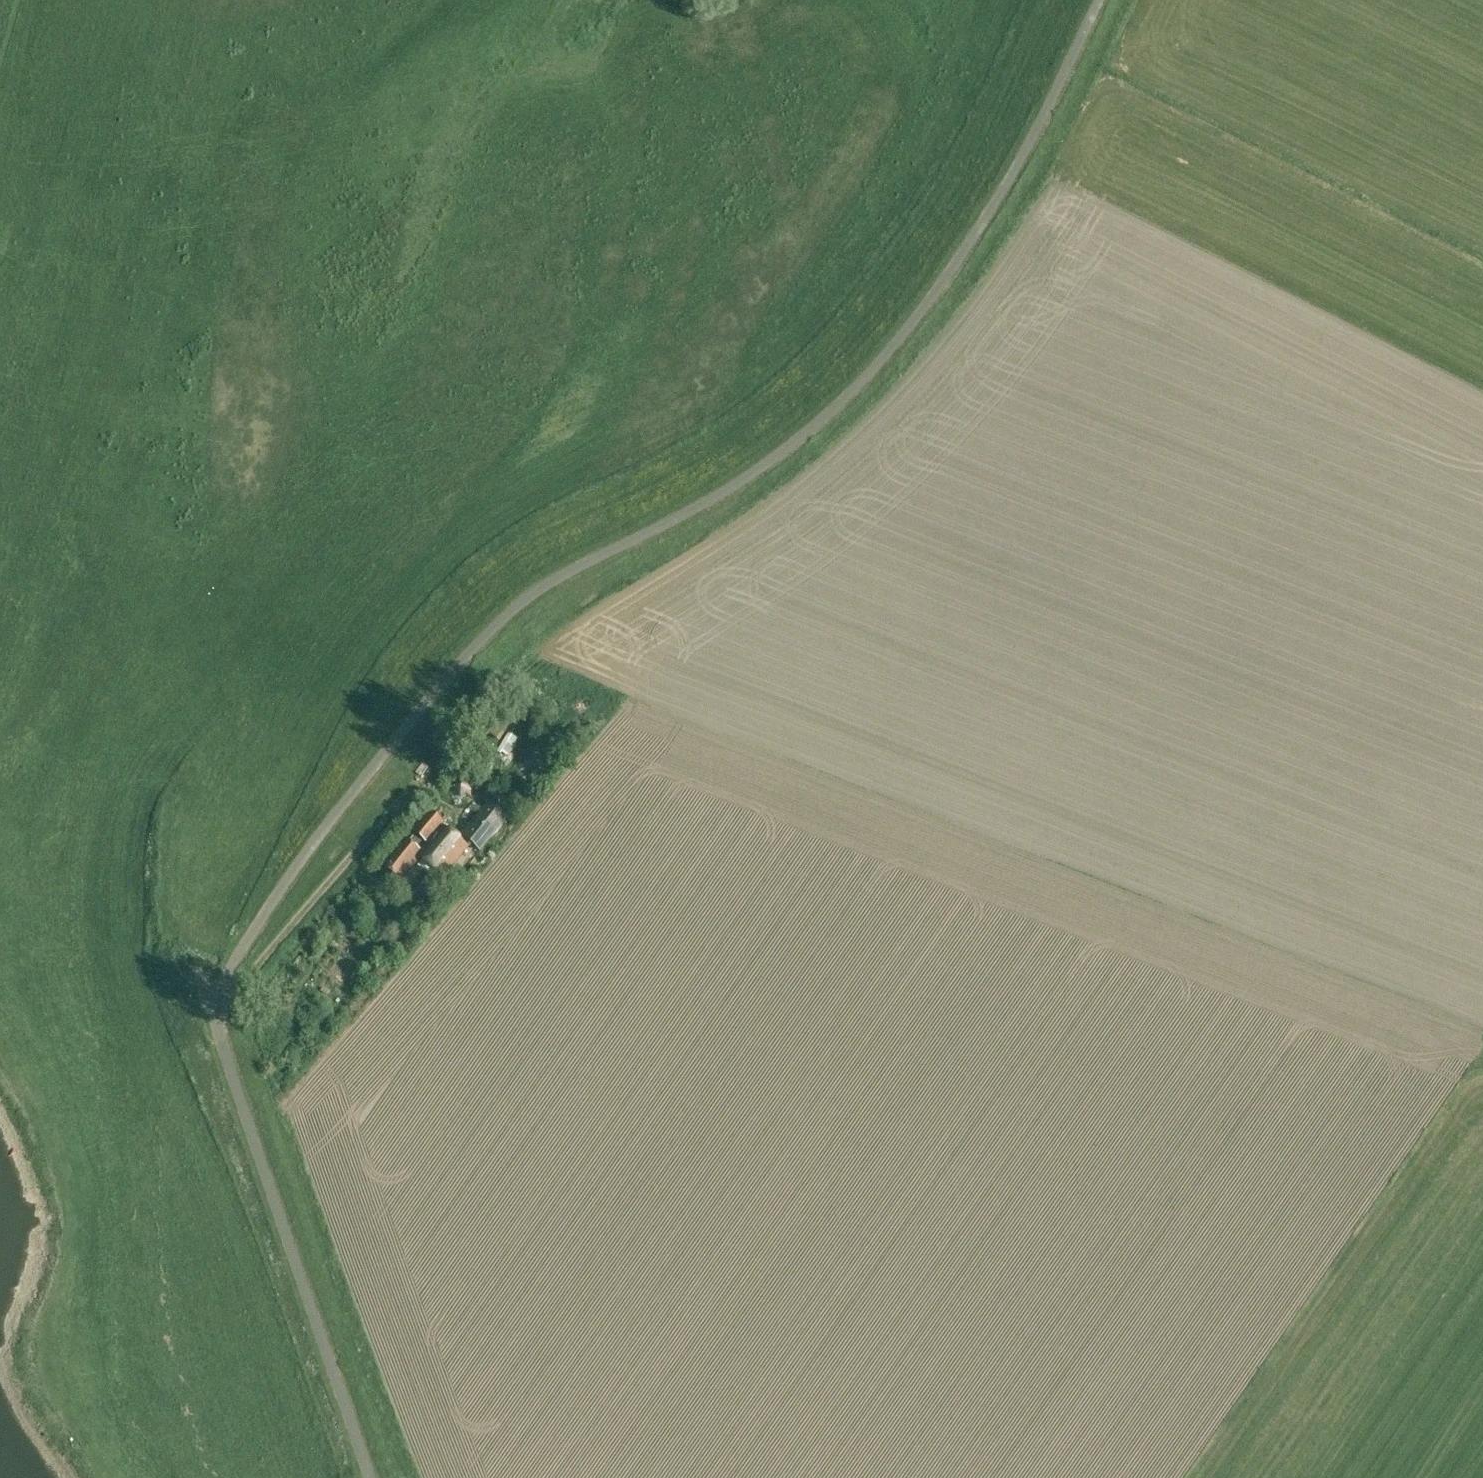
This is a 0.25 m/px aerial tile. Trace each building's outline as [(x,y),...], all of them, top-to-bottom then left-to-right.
[(503,719),(499,736),(513,740),(518,723),(503,719)] [(462,836),(479,850),(519,801),(502,787),(489,804),(488,804),(462,836)] [(386,866),(401,878),(418,856),(442,875),(465,847),(442,828),(443,827),(428,814),(414,831),(419,835),(409,846),(405,843),(386,866)]
